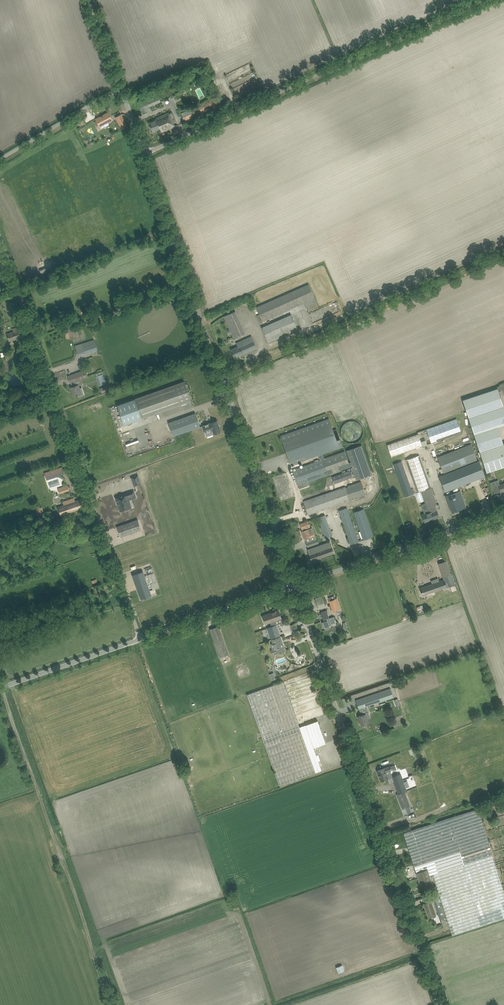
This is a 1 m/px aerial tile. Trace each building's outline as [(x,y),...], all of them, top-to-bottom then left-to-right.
[(200,87),(195,90),(200,99),(205,97),(200,87)] [(139,105),(143,113),(148,111),(146,108),(161,102),(158,95),(146,100),(146,101),(139,105)] [(181,114),(185,122),(196,117),(196,118),(222,105),(218,96),(195,107),(181,114)] [(97,121),(95,122),(97,126),(99,124),(100,126),(104,124),(105,126),(109,124),(108,122),(112,120),(108,112),(96,119),(97,121)] [(160,128),(162,133),(175,127),(172,120),(175,119),(172,113),(170,114),(169,113),(154,120),(149,122),(153,132),(160,128)] [(115,117),(122,130),(128,126),(121,114),(115,117)] [(256,306),(262,321),(304,303),(306,307),(317,302),(309,283),(256,306)] [(231,332),(234,338),(246,333),(236,311),(224,316),(230,329),(227,330),(228,333),(231,332)] [(262,327),(268,342),(298,329),(291,315),(262,327)] [(7,334),(9,341),(23,336),(28,335),(25,328),(21,329),(20,326),(12,329),(13,332),(7,334)] [(231,349),(234,357),(257,347),(252,336),(236,343),(238,346),(231,349)] [(82,343),(85,354),(98,350),(94,339),(82,343)] [(73,374),(68,376),(70,383),(71,382),(73,387),(71,387),(72,390),(74,396),(78,394),(78,396),(84,394),(82,387),(80,388),(79,384),(77,380),(81,379),(88,376),(86,369),(82,371),(73,374)] [(191,401),(184,381),(117,405),(124,424),(191,401)] [(169,422),(173,436),(200,426),(195,413),(169,422)] [(387,445),(392,457),(461,432),(457,418),(418,432),(418,434),(387,445)] [(329,419),(281,436),(291,465),(318,455),(320,461),(323,460),(323,459),(324,458),(323,454),(343,446),(337,429),(333,430),(329,419)] [(205,425),(203,425),(205,432),(207,436),(214,434),(216,433),(221,431),(217,420),(212,422),(210,423),(205,425)] [(341,434),(341,435),(342,436),(342,437),(343,439),(344,440),(345,441),(346,441),(347,442),(348,442),(349,442),(350,443),(352,443),(353,443),(354,443),(354,442),(356,442),(357,441),(358,441),(359,440),(360,439),(361,437),(362,436),(362,435),(363,434),(363,433),(363,432),(363,431),(363,430),(362,428),(362,427),(361,426),(361,425),(360,425),(360,424),(359,423),(358,423),(358,422),(356,422),(356,421),(355,421),(354,421),(353,421),(352,421),(351,421),(350,421),(349,421),(347,422),(346,422),(345,423),(344,424),(343,425),(342,426),(342,427),(341,428),(341,429),(341,430),(341,431),(341,432),(341,433),(341,434)] [(480,451),(487,472),(503,467),(503,443),(480,451)] [(438,457),(444,473),(477,460),(472,444),(438,457)] [(304,501),(308,515),(365,495),(361,481),(348,486),(346,479),(352,477),(352,478),(356,477),(357,480),(372,474),(362,445),(347,450),(353,470),(351,471),(350,470),(303,487),(301,482),(350,466),(345,451),(324,458),(323,459),(323,460),(320,461),(293,470),(301,495),(306,493),(321,488),(322,490),(325,489),(324,487),(343,480),(345,487),(337,490),(308,500),(304,501)] [(422,514),(425,522),(439,517),(435,505),(437,505),(419,455),(406,459),(418,492),(421,491),(429,512),(422,514)] [(479,460),(439,476),(445,491),(485,476),(479,460)] [(402,488),(405,496),(415,493),(413,488),(411,489),(401,461),(394,464),(401,484),(398,485),(399,489),(402,488)] [(67,466),(49,472),(51,477),(69,472),(67,466)] [(131,477),(134,487),(141,484),(138,475),(131,477)] [(58,489),(60,493),(69,490),(68,485),(58,489)] [(446,495),(452,513),(466,508),(460,490),(446,495)] [(131,492),(116,497),(120,511),(124,510),(125,510),(128,509),(128,508),(132,507),(130,500),(133,499),(132,497),(131,492)] [(64,505),(58,507),(61,515),(79,508),(84,507),(81,499),(75,501),(74,497),(66,500),(68,504),(64,505)] [(35,509),(38,516),(45,514),(42,507),(35,509)] [(339,510),(351,544),(359,541),(347,508),(339,510)] [(354,512),(363,540),(373,536),(363,508),(354,512)] [(318,517),(325,538),(332,535),(325,515),(318,517)] [(117,527),(121,537),(141,530),(138,520),(117,527)] [(300,524),(302,529),(310,527),(308,521),(300,524)] [(310,537),(311,541),(315,539),(311,528),(302,531),(305,539),(310,537)] [(309,553),(312,561),(334,553),(330,542),(314,548),(315,551),(309,553)] [(453,585),(455,590),(457,590),(451,573),(450,573),(446,561),(439,563),(443,576),(446,575),(450,586),(453,585)] [(138,573),(133,575),(141,598),(146,597),(151,595),(150,591),(144,575),(143,571),(138,573)] [(421,588),(423,595),(447,587),(444,580),(421,588)] [(316,597),(318,605),(324,603),(322,595),(316,597)] [(336,611),(338,616),(343,614),(341,610),(339,610),(334,596),(328,598),(333,612),(336,611)] [(275,611),(263,615),(265,620),(266,624),(270,622),(271,624),(271,626),(267,628),(268,630),(270,636),(271,639),(272,643),(270,644),(272,650),(275,649),(276,653),(277,653),(285,650),(282,640),(280,636),(276,624),(275,620),(281,618),(279,612),(280,612),(279,609),(276,610),(275,610),(275,611)] [(318,611),(324,628),(330,627),(329,625),(331,624),(331,625),(332,625),(331,624),(336,622),(334,617),(330,618),(330,619),(327,610),(321,612),(321,614),(320,615),(318,611)] [(210,629),(220,657),(229,654),(219,626),(210,629)] [(283,681),(247,694),(264,743),(279,785),(322,770),(314,747),(326,743),(318,720),(299,727),(283,681)] [(394,697),(391,688),(356,700),(361,715),(358,716),(361,725),(368,722),(367,719),(370,717),(367,706),(394,697)] [(382,769),(377,771),(381,781),(385,779),(388,778),(392,777),(390,770),(391,770),(390,766),(385,768),(384,768),(382,769)] [(392,777),(398,793),(405,791),(406,791),(400,774),(392,777)] [(397,794),(402,809),(410,806),(405,791),(398,793),(397,794)] [(452,935),(503,918),(503,890),(478,808),(403,832),(418,880),(417,880),(418,882),(419,882),(422,891),(427,890),(434,888),(430,878),(433,877),(452,935)] [(434,900),(439,919),(444,918),(439,899),(434,900)] [(423,903),(428,917),(436,915),(431,901),(423,903)]
